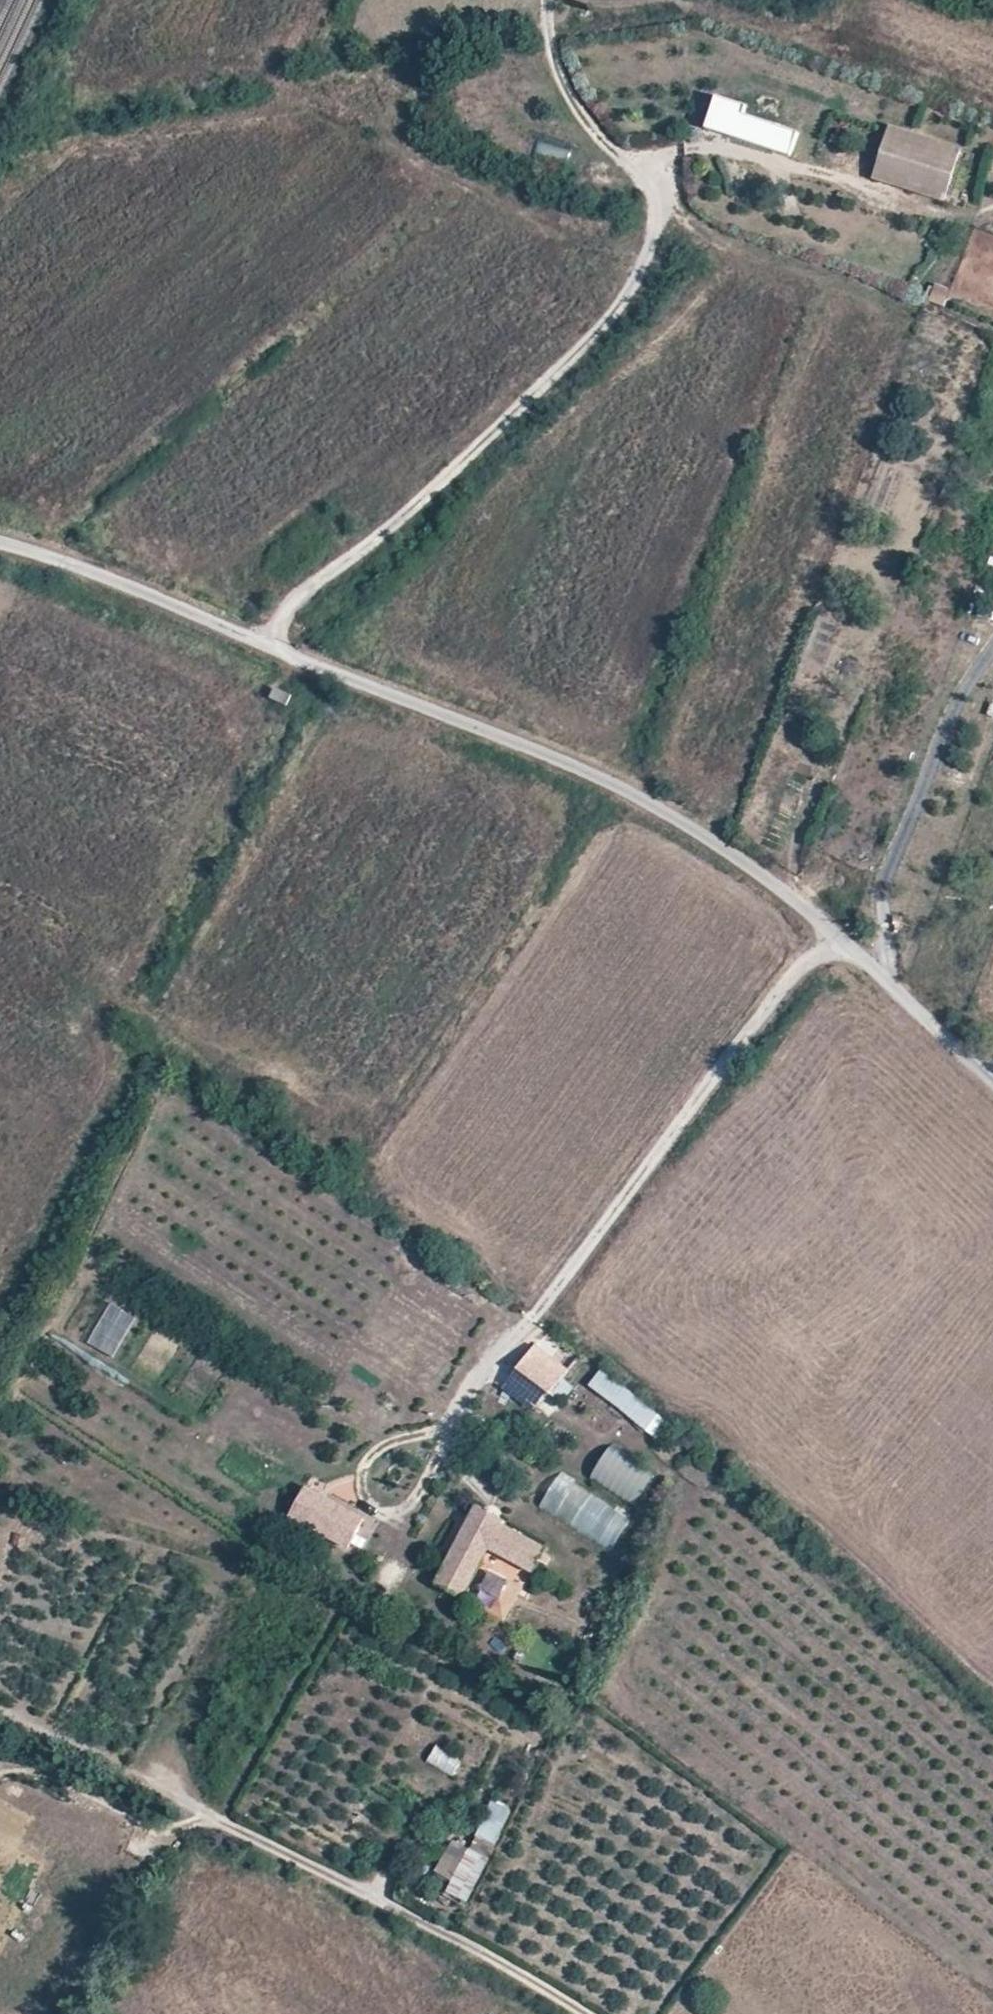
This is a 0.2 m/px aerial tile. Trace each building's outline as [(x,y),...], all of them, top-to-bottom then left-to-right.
[(794,153),(800,128),(743,115),(746,103),(715,96),(707,133),(794,153)] [(967,148),(885,123),(867,178),(949,204),(967,148)] [(89,1342),(114,1356),(136,1316),(111,1303),(89,1342)] [(540,1352),(534,1358),(567,1385),(572,1379),(540,1352)] [(567,1385),(534,1358),(520,1375),(552,1403),(567,1385)] [(598,1372),(587,1389),(661,1435),(672,1417),(598,1372)] [(637,1504),(655,1473),(610,1447),(591,1478),(637,1504)] [(540,1507),(613,1550),(632,1518),(559,1475),(540,1507)] [(363,1518),(302,1487),(286,1522),(346,1552),(363,1518)] [(472,1510),(435,1584),(469,1600),(492,1556),(539,1579),(553,1551),(472,1510)] [(456,1775),(463,1758),(434,1747),(428,1765),(456,1775)] [(446,1896),(475,1903),(500,1805),(487,1801),(476,1846),(447,1839),(437,1875),(451,1879),(446,1896)]
